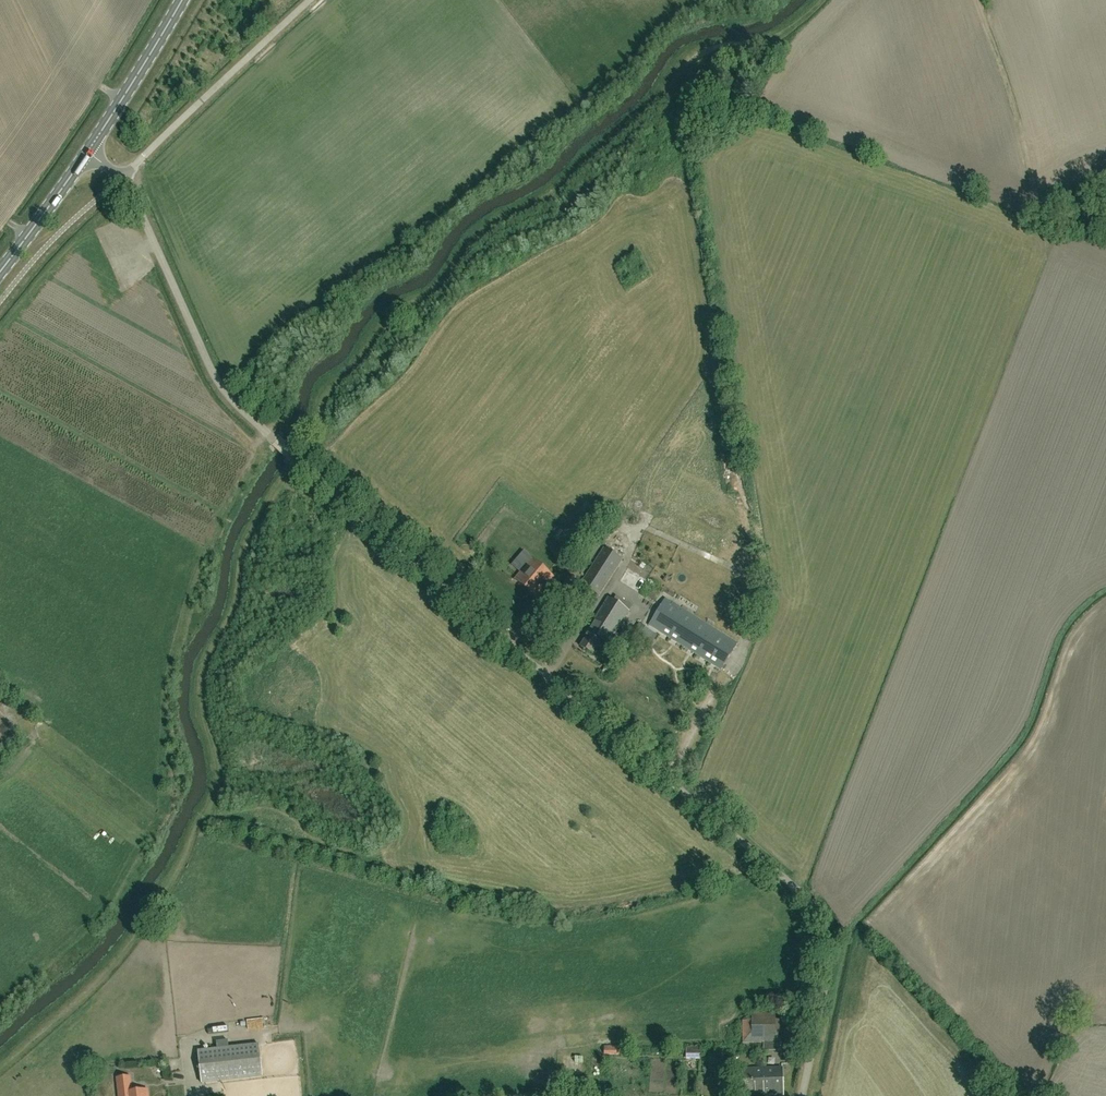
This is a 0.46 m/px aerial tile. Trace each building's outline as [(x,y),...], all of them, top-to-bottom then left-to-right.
[(599,596),(622,560),(604,548),(581,584),(599,596)] [(515,579),(522,586),(536,597),(553,577),(546,571),(532,560),(515,579)] [(518,574),(523,566),(515,562),(510,569),(518,574)] [(607,644),(629,611),(608,598),(584,636),(586,638),(580,647),(592,654),(596,648),(599,649),(604,642),(607,644)] [(649,625),(704,659),(721,670),(738,644),(665,599),(649,625)] [(645,648),(655,633),(642,626),(633,641),(645,648)] [(639,678),(647,670),(637,660),(629,668),(639,678)] [(612,697),(613,704),(631,701),(630,694),(612,697)] [(634,725),(644,731),(655,716),(645,709),(634,725)] [(665,747),(673,730),(664,726),(656,743),(665,747)] [(743,1043),(783,1043),(783,1020),(776,1021),(776,1013),(752,1013),(752,1021),(742,1021),(743,1043)] [(260,1045),(199,1052),(202,1084),(263,1078),(260,1045)] [(605,1056),(619,1056),(619,1046),(605,1046),(605,1056)] [(687,1059),(700,1059),(699,1047),(686,1047),(687,1059)] [(742,1095),(763,1095),(782,1095),(782,1068),(741,1069),(742,1095)] [(148,1090),(132,1092),(131,1077),(118,1079),(119,1095),(149,1095),(148,1090)]
